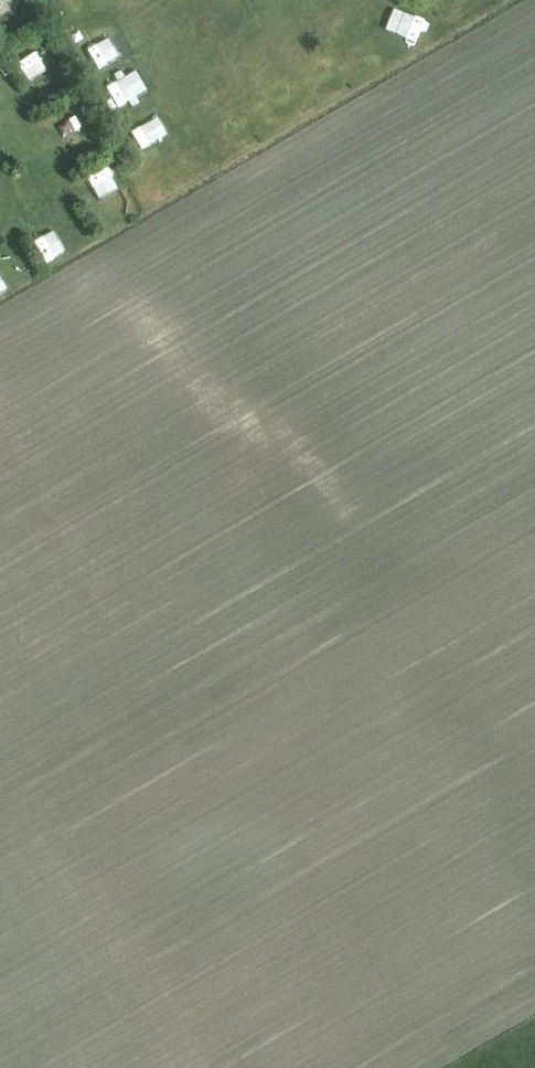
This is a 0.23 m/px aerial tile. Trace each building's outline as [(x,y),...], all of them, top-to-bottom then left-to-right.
[(106,173),(91,178),(97,198),(112,193),(106,173)]
